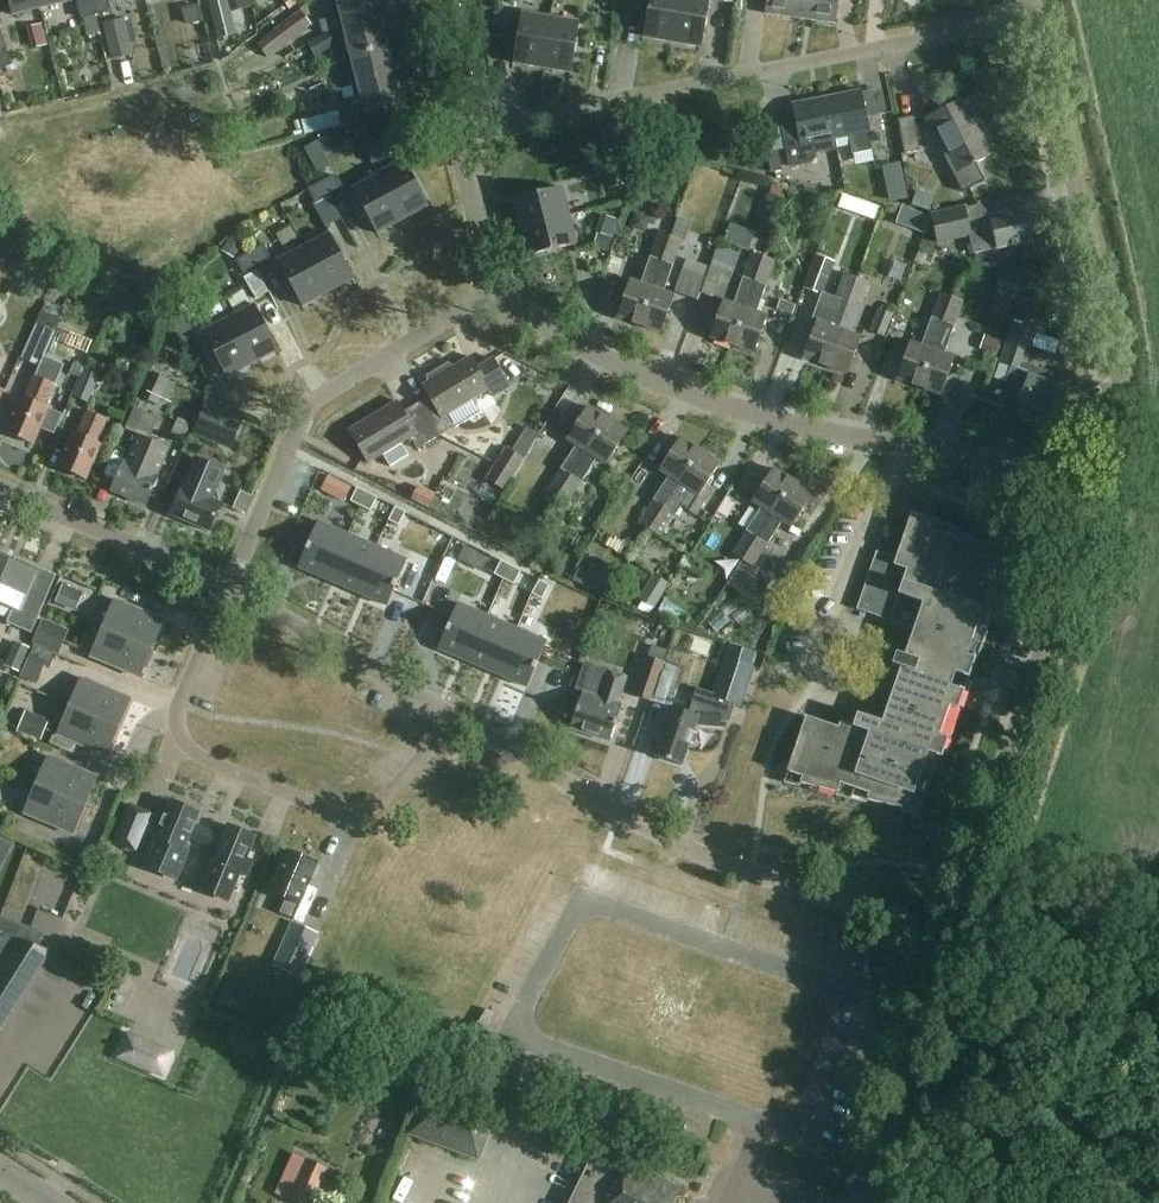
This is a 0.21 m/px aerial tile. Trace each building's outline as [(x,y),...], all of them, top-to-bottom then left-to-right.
[(38,7),(36,0),(5,0),(9,14),(38,7)] [(78,2),(82,19),(84,18),(96,16),(92,0),(87,0),(78,2)] [(96,16),(110,12),(107,0),(92,0),(96,16)] [(115,19),(174,5),(173,0),(111,0),(115,19)] [(238,36),(229,0),(222,0),(211,3),(220,41),(238,36)] [(282,0),(266,0),(274,11),(284,3),(282,0)] [(282,0),(284,3),(289,10),(301,1),(300,0),(283,0),(282,0)] [(382,18),(377,0),(338,0),(342,15),(335,16),(336,19),(322,23),(324,32),(338,29),(382,18)] [(674,43),(681,0),(651,0),(645,38),(674,43)] [(703,47),(710,0),(681,0),(674,43),(703,47)] [(804,0),(768,0),(766,13),(801,18),(804,0)] [(801,18),(837,23),(840,0),(804,0),(801,18)] [(199,5),(182,9),(186,26),(203,22),(199,5)] [(270,59),(314,27),(303,11),(258,44),(270,59)] [(513,64),(542,69),(550,19),(520,15),(513,64)] [(348,39),(352,55),(389,46),(382,18),(338,29),(341,41),(348,39)] [(542,69),(571,73),(579,23),(550,19),(542,69)] [(113,61),(135,56),(127,20),(105,25),(113,61)] [(0,23),(0,53),(6,50),(10,49),(1,23),(0,23)] [(329,36),(308,46),(316,61),(336,50),(329,36)] [(389,46),(352,55),(356,70),(349,72),(352,84),(396,74),(389,46)] [(0,53),(0,70),(12,66),(6,50),(0,53)] [(396,74),(352,84),(355,97),(362,95),(366,111),(402,102),(396,74)] [(291,111),(338,91),(333,80),(287,100),(291,111)] [(861,89),(827,97),(830,112),(835,135),(835,138),(849,135),(852,153),(873,148),(887,146),(880,114),(867,117),(861,89)] [(339,101),(343,118),(357,115),(353,97),(339,101)] [(783,127),(774,128),(780,156),(788,154),(790,161),(791,166),(812,162),(816,156),(815,151),(831,147),(837,146),(835,138),(835,135),(830,112),(827,97),(793,103),(797,122),(797,124),(795,124),(784,127),(783,127)] [(933,115),(927,118),(928,119),(929,122),(929,123),(933,130),(933,131),(936,136),(945,153),(955,173),(964,192),(965,191),(987,180),(978,162),(985,158),(990,155),(976,128),(980,126),(966,98),(941,111),(933,115)] [(320,116),(301,121),(305,135),(324,130),(320,116)] [(903,120),(900,120),(906,151),(906,153),(922,150),(921,145),(920,137),(919,136),(918,127),(916,118),(913,118),(905,120),(903,120)] [(767,125),(753,127),(758,151),(772,148),(767,125)] [(317,142),(305,149),(318,173),(330,166),(317,142)] [(369,147),(373,163),(391,158),(387,143),(369,147)] [(402,219),(428,205),(403,161),(377,175),(402,219)] [(646,168),(641,182),(649,186),(655,172),(646,168)] [(337,174),(324,181),(331,195),(344,188),(337,174)] [(376,233),(402,219),(377,175),(352,189),(376,233)] [(906,180),(888,184),(891,202),(909,198),(906,180)] [(331,195),(324,181),(310,188),(318,202),(331,195)] [(514,199),(521,228),(570,216),(562,187),(514,199)] [(967,208),(933,216),(940,244),(971,237),(975,255),(998,250),(1034,242),(1027,212),(1009,216),(1008,213),(991,217),(970,222),(967,208)] [(521,228),(528,257),(577,245),(570,216),(521,228)] [(898,216),(894,236),(928,244),(933,223),(898,216)] [(674,219),(669,236),(679,240),(684,241),(690,225),(674,219)] [(612,237),(596,232),(591,248),(607,253),(612,237)] [(617,315),(639,323),(668,236),(657,233),(641,282),(630,278),(617,315)] [(233,234),(224,249),(237,258),(247,242),(233,234)] [(326,293),(352,279),(329,234),(303,248),(326,293)] [(700,265),(707,242),(686,235),(679,258),(700,265)] [(668,236),(639,323),(661,330),(674,294),(662,290),(679,240),(668,236)] [(264,245),(251,252),(258,266),(272,259),(264,245)] [(711,265),(732,273),(738,253),(718,246),(711,265)] [(300,306),(326,293),(303,248),(277,261),(300,306)] [(258,266),(251,252),(238,259),(245,273),(258,266)] [(710,335),(732,343),(762,257),(751,253),(733,304),(722,300),(710,335)] [(817,253),(804,287),(823,294),(824,291),(836,260),(817,253)] [(930,274),(933,257),(917,255),(914,272),(930,274)] [(762,257),(732,343),(755,351),(767,316),(754,311),(772,261),(762,257)] [(816,321),(803,357),(825,365),(857,276),(847,273),(838,296),(824,291),(823,294),(814,320),(816,321)] [(727,295),(732,281),(713,274),(708,287),(727,295)] [(697,307),(706,283),(683,275),(675,299),(697,307)] [(857,276),(825,365),(847,373),(861,337),(851,333),(870,281),(857,276)] [(896,377),(918,385),(950,296),(941,293),(927,335),(924,334),(920,345),(908,341),(896,377)] [(950,296),(918,385),(941,393),(953,357),(946,354),(964,301),(950,296)] [(252,363),(278,349),(255,305),(229,318),(252,363)] [(1020,306),(1014,323),(1028,328),(1034,312),(1020,306)] [(887,338),(896,316),(881,310),(872,332),(887,338)] [(46,355),(60,321),(42,313),(22,361),(40,368),(46,355)] [(172,322),(179,336),(192,329),(185,315),(172,322)] [(226,376),(252,363),(229,318),(203,331),(226,376)] [(1030,373),(1024,371),(1037,333),(1013,325),(1000,363),(1012,367),(1007,382),(1024,388),(1019,404),(1058,417),(1068,389),(1045,380),(1048,371),(1032,366),(1030,373)] [(949,350),(965,354),(969,339),(953,335),(949,350)] [(985,336),(981,349),(997,355),(1002,341),(985,336)] [(1035,343),(1032,355),(1053,361),(1056,349),(1035,343)] [(66,364),(46,355),(40,368),(38,375),(55,382),(58,383),(66,364)] [(429,395),(416,403),(436,435),(454,425),(447,414),(484,393),(489,390),(492,396),(510,385),(508,382),(494,358),(477,367),(470,356),(454,365),(449,361),(426,375),(428,381),(422,384),(429,395)] [(91,405),(102,378),(87,371),(75,398),(91,405)] [(170,401),(178,384),(153,373),(142,399),(159,407),(163,398),(170,401)] [(22,397),(7,431),(33,443),(41,426),(53,431),(60,413),(44,407),(55,382),(38,375),(36,374),(25,398),(22,397)] [(397,399),(348,428),(368,461),(381,453),(389,466),(408,455),(400,442),(409,436),(416,447),(436,435),(416,403),(403,411),(397,399)] [(206,402),(193,435),(231,450),(244,418),(206,402)] [(561,468),(546,491),(556,498),(571,475),(580,461),(607,420),(587,406),(567,437),(577,444),(570,454),(561,468)] [(97,441),(107,419),(88,410),(78,434),(74,432),(59,467),(86,478),(101,443),(97,441)] [(186,442),(194,425),(180,419),(173,436),(186,442)] [(571,475),(556,498),(566,505),(581,482),(590,468),(598,457),(607,463),(627,433),(607,420),(580,461),(571,475)] [(529,426),(522,436),(533,444),(540,434),(529,426)] [(137,434),(126,461),(124,460),(112,489),(147,503),(159,474),(157,474),(169,447),(137,434)] [(654,499),(663,505),(699,449),(680,436),(659,468),(669,474),(653,498),(654,499)] [(497,465),(515,476),(525,459),(507,448),(497,465)] [(663,505),(649,528),(658,534),(672,512),(674,513),(680,504),(694,513),(710,489),(704,485),(719,462),(699,449),(663,505)] [(214,499),(226,471),(195,458),(171,515),(210,531),(222,502),(214,499)] [(506,492),(515,476),(497,465),(488,481),(506,492)] [(731,555),(741,561),(793,481),(773,468),(752,500),(763,506),(731,555)] [(328,476),(321,490),(331,495),(339,481),(328,476)] [(793,481),(741,561),(751,568),(783,519),(793,526),(813,494),(793,481)] [(432,510),(439,496),(420,487),(414,501),(432,510)] [(358,488),(351,501),(361,507),(368,493),(358,488)] [(368,493),(361,507),(371,512),(378,498),(368,493)] [(639,521),(649,528),(663,505),(654,499),(639,521)] [(396,507),(389,521),(399,526),(406,512),(396,507)] [(988,609),(1007,553),(912,511),(896,557),(876,551),(857,608),(891,620),(899,594),(923,602),(904,656),(896,653),(892,665),(900,667),(882,721),(857,713),(853,725),(840,721),(838,727),(806,716),(785,779),(920,812),(939,756),(941,757),(991,610),(988,609)] [(318,522),(298,568),(313,574),(328,581),(348,535),(318,522)] [(348,535),(328,581),(350,590),(357,593),(377,547),(348,535)] [(377,547),(357,593),(387,606),(407,560),(377,547)] [(10,560),(0,556),(3,551),(0,550),(0,583),(10,560)] [(0,583),(0,602),(13,607),(7,622),(32,633),(45,601),(28,593),(39,567),(21,559),(19,564),(10,560),(0,583)] [(499,565),(494,574),(504,580),(509,570),(499,565)] [(598,591),(603,581),(578,569),(573,580),(598,591)] [(509,570),(504,580),(514,585),(519,575),(509,570)] [(656,610),(671,585),(655,576),(640,600),(656,610)] [(539,580),(532,594),(542,599),(550,586),(539,580)] [(77,614),(85,594),(64,586),(57,606),(77,614)] [(103,627),(152,648),(164,620),(115,599),(103,627)] [(458,603),(438,650),(468,662),(488,616),(458,603)] [(488,616),(468,662),(497,675),(517,629),(488,616)] [(34,644),(60,655),(70,631),(44,620),(34,644)] [(140,677),(152,648),(103,627),(91,656),(140,677)] [(517,629),(497,675),(527,688),(547,641),(517,629)] [(21,672),(31,649),(17,643),(7,667),(21,672)] [(51,667),(57,655),(36,647),(31,659),(51,667)] [(647,658),(635,694),(651,700),(664,664),(647,658)] [(671,705),(654,755),(683,765),(697,724),(721,725),(721,723),(729,723),(735,704),(738,704),(750,668),(724,658),(712,694),(719,697),(715,709),(700,708),(698,714),(671,705)] [(39,685),(47,666),(31,659),(23,678),(39,685)] [(618,701),(627,676),(608,669),(599,696),(583,690),(570,727),(611,741),(623,703),(618,701)] [(69,706),(118,727),(131,699),(81,677),(69,706)] [(118,727),(69,706),(57,734),(80,744),(106,755),(118,727)] [(42,741),(51,721),(27,711),(19,731),(42,741)] [(36,784),(85,805),(97,777),(48,756),(36,784)] [(73,833),(85,805),(36,784),(24,812),(73,833)] [(195,822),(199,812),(171,800),(162,820),(150,814),(151,813),(130,804),(114,842),(136,851),(145,832),(156,837),(155,838),(160,840),(151,862),(179,873),(189,851),(184,849),(188,839),(195,822)] [(195,822),(188,839),(217,851),(214,860),(200,891),(229,903),(241,874),(247,877),(248,875),(254,861),(247,858),(256,836),(229,824),(224,835),(195,822)] [(0,844),(0,875),(16,845),(3,838),(0,844)] [(287,850),(270,891),(287,898),(281,913),(304,923),(317,890),(309,886),(319,863),(288,849),(287,850)] [(39,948),(44,934),(0,917),(0,933),(39,948)] [(302,979),(322,935),(294,922),(275,966),(302,979)] [(11,1007),(40,958),(0,936),(0,1026),(11,1007)] [(86,958),(98,964),(104,952),(92,946),(86,958)] [(114,1057),(165,1079),(176,1052),(126,1030),(114,1057)] [(480,1158),(498,1111),(429,1085),(411,1132),(480,1158)] [(570,1156),(577,1138),(568,1134),(560,1152),(570,1156)] [(678,1188),(611,1156),(610,1155),(597,1149),(571,1202),(671,1202),(678,1188)] [(332,1166),(308,1156),(290,1200),(297,1202),(316,1202),(332,1166)]
